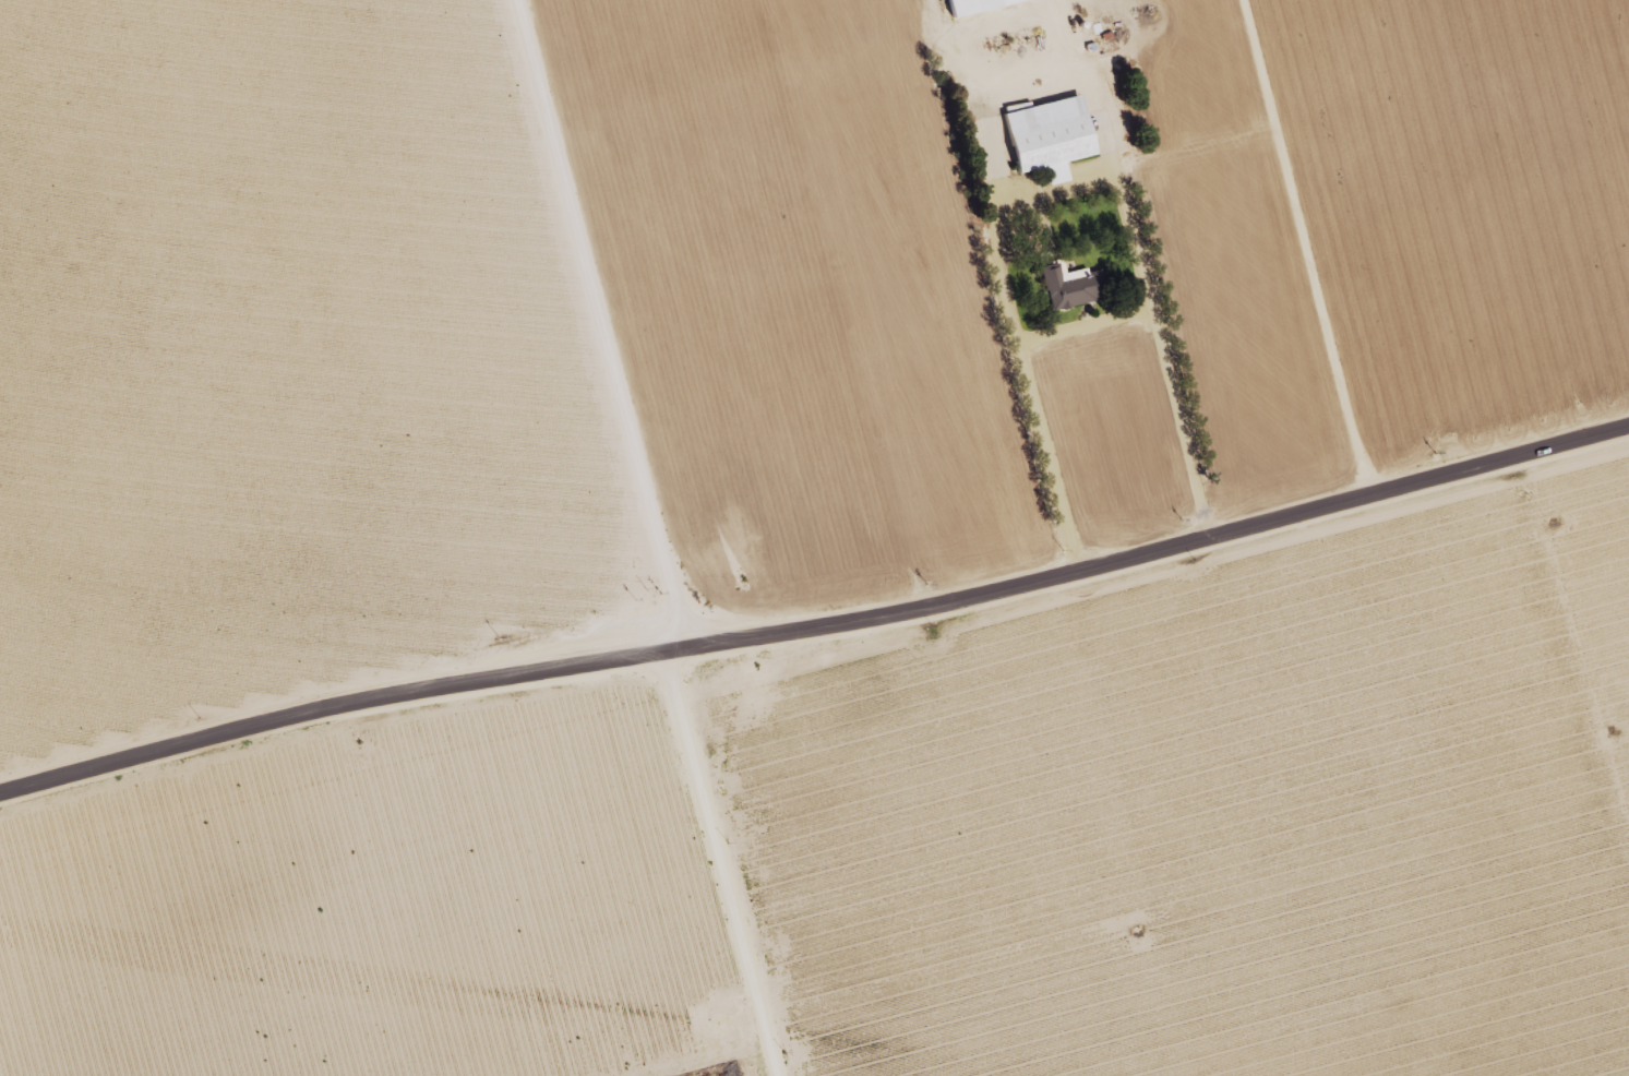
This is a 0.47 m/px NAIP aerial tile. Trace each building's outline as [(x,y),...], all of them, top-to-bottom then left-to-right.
[(946,15),(1019,0),(943,0),(946,15)] [(1000,110),(1013,172),(1043,165),(1047,183),(1067,179),(1063,159),(1089,153),(1078,94),(1000,110)] [(1060,276),(1057,266),(1041,271),(1054,308),(1080,299),(1080,298),(1093,293),(1084,268),(1060,276)]
